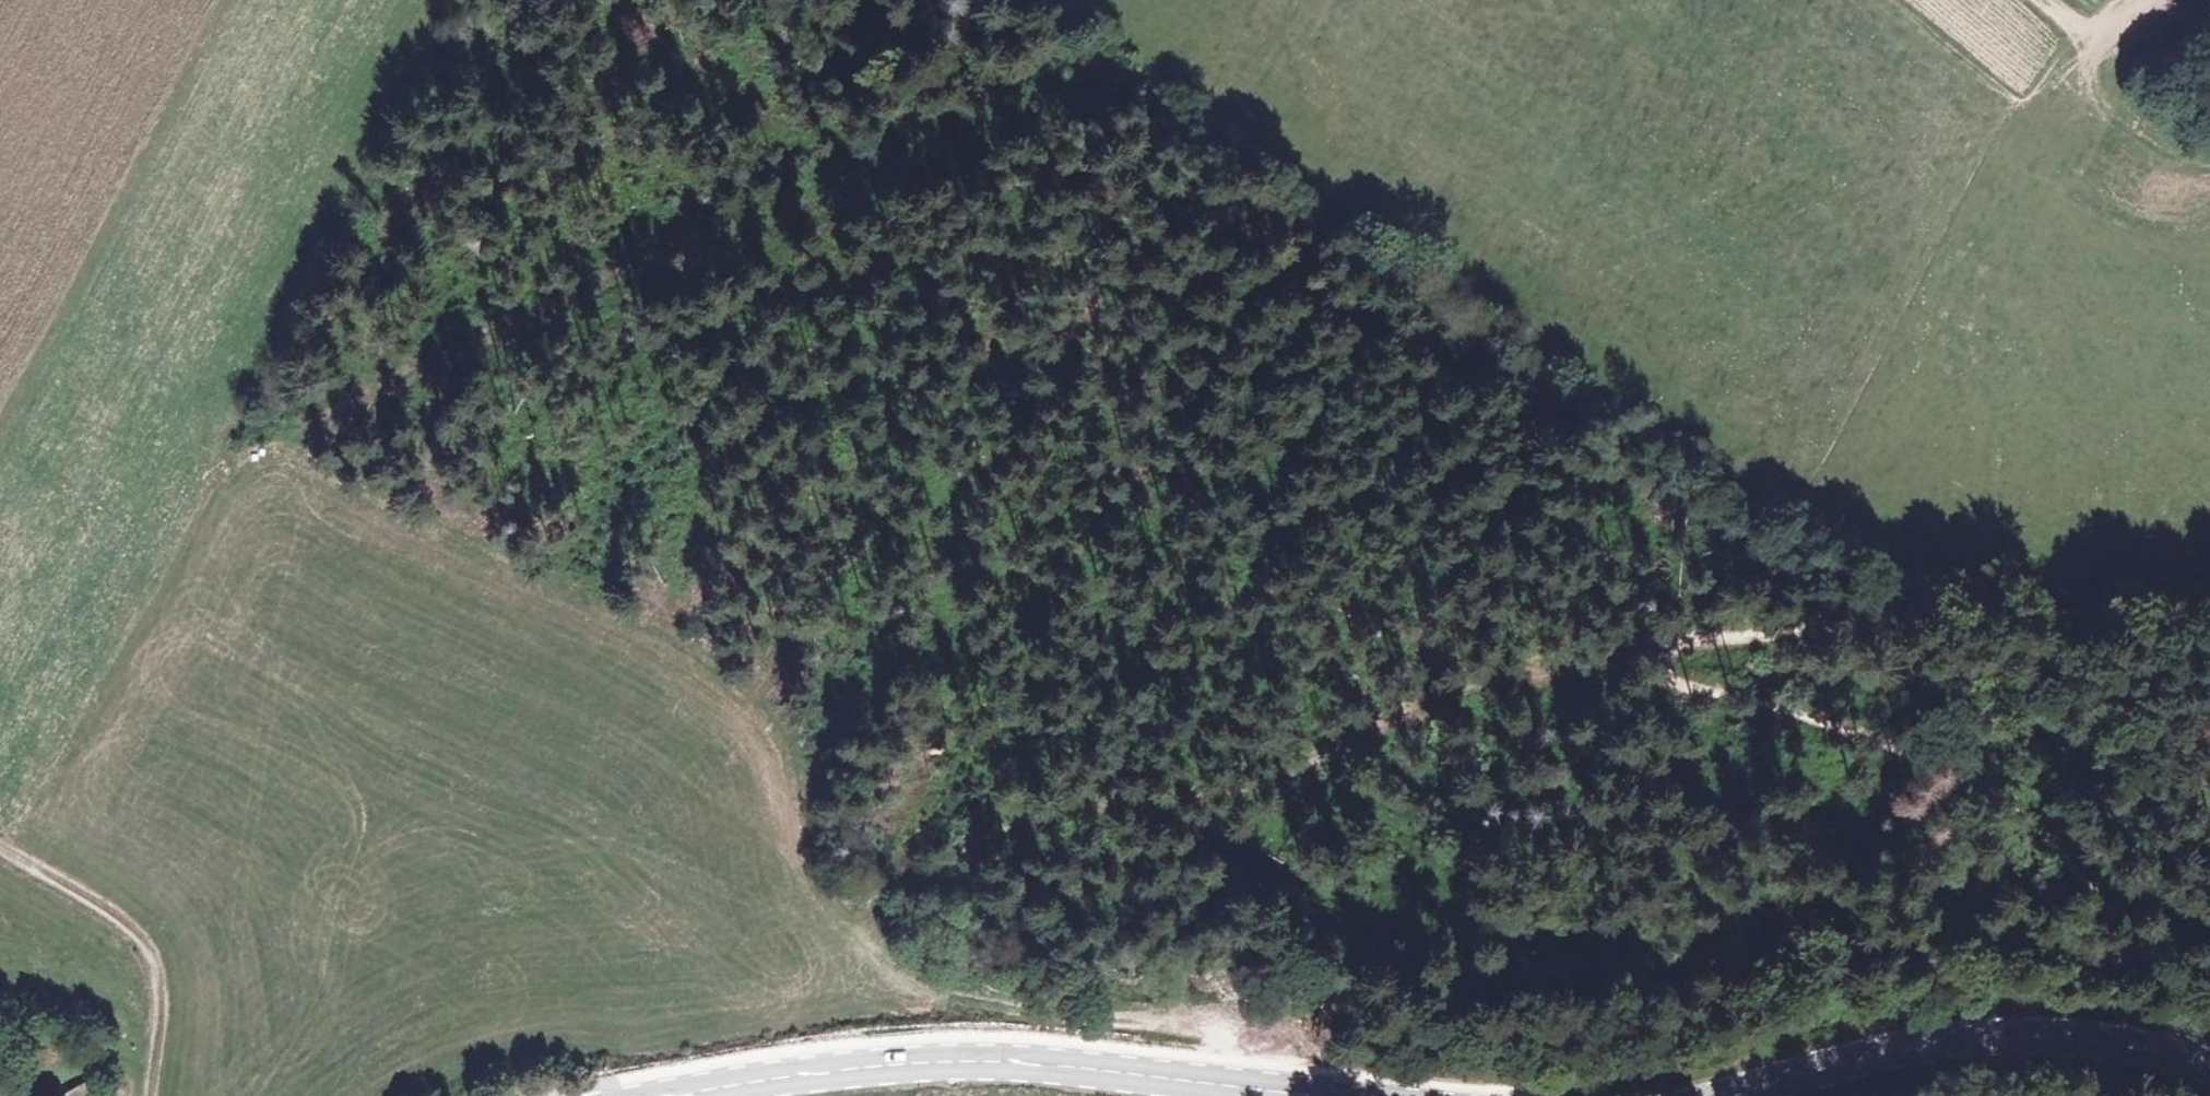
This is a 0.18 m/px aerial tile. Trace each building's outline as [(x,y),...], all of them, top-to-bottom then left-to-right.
[(2190,72),(2184,83),(2194,89),(2201,77),(2190,72)] [(64,1095),(93,1095),(86,1083),(64,1095)]
